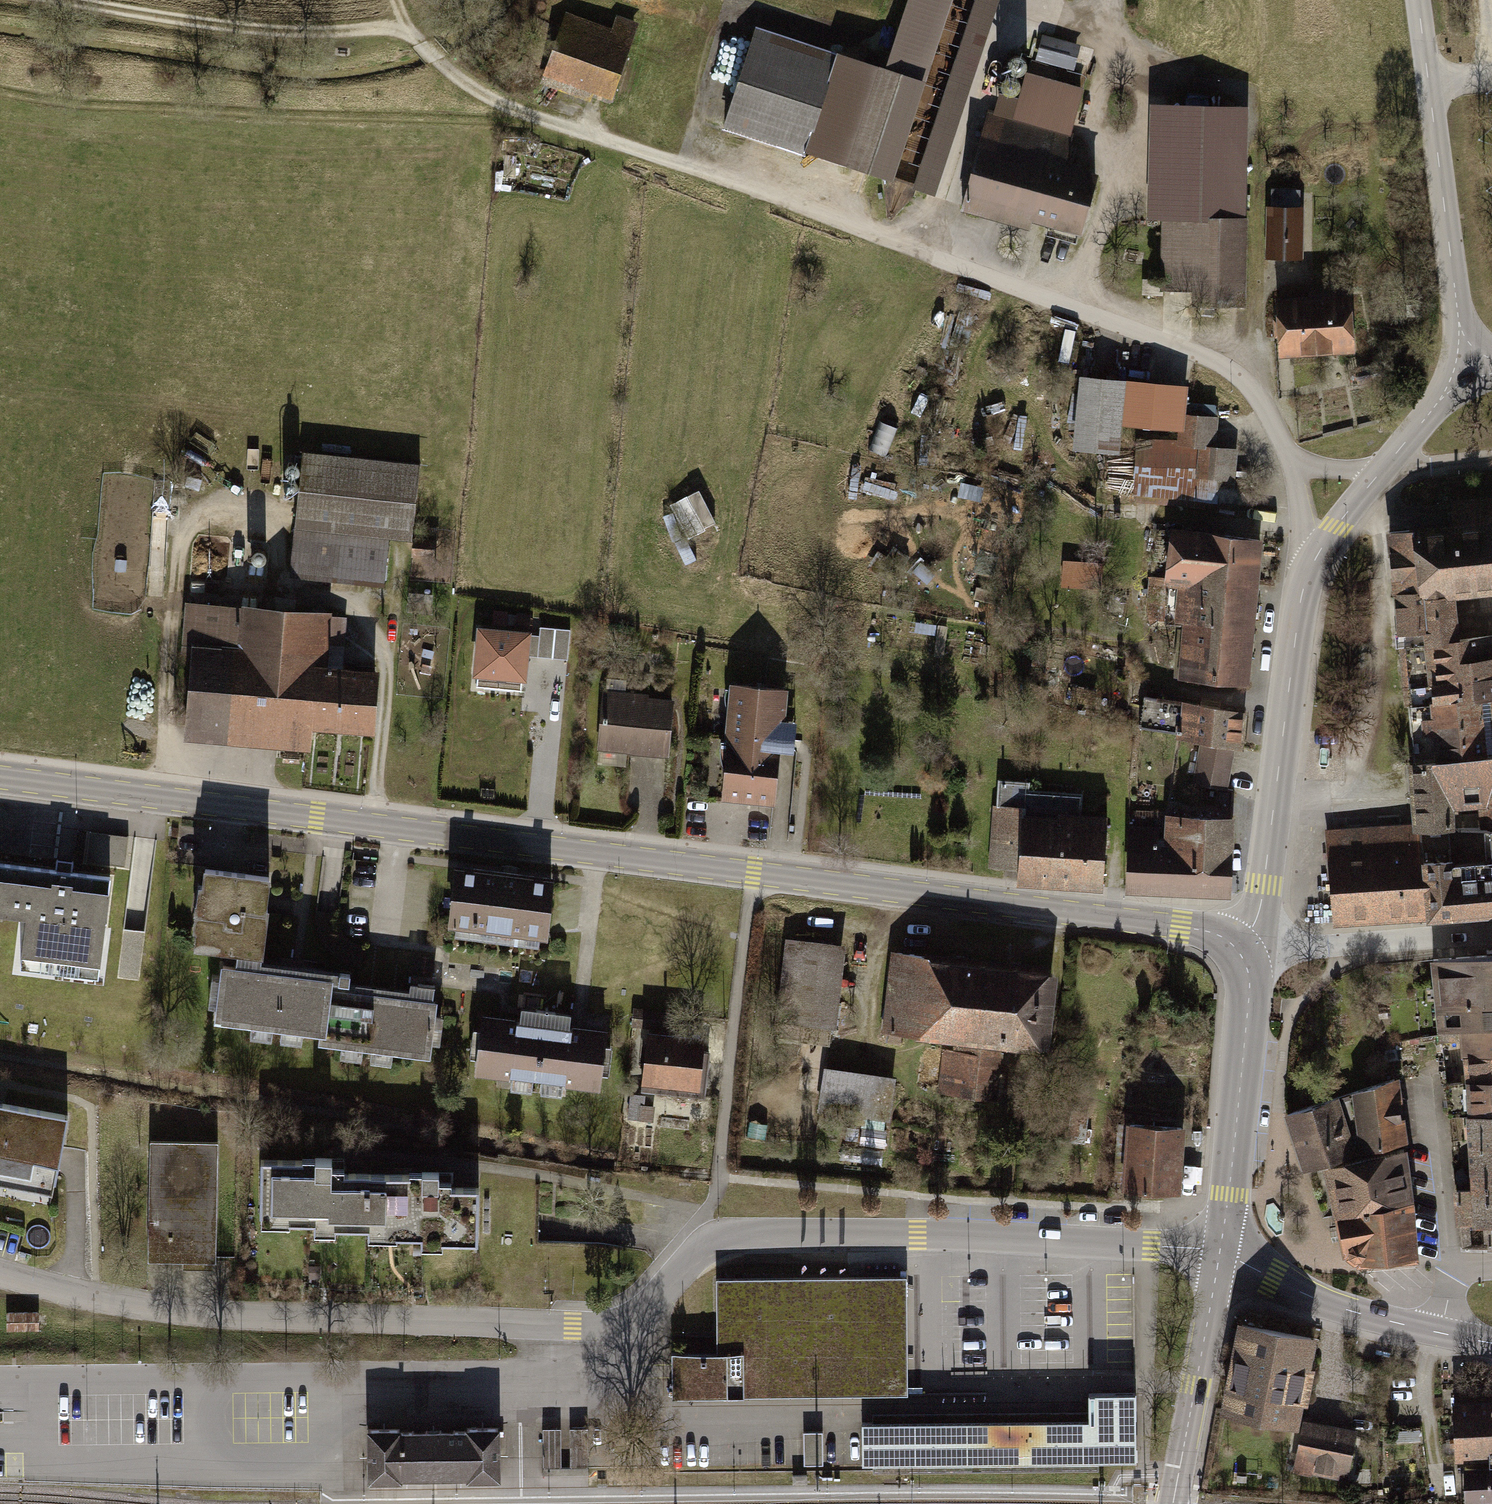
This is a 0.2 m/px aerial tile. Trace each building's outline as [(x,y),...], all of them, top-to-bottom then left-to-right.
[(851,161),(934,188),(995,0),(903,0),(851,161)] [(617,27),(575,14),(553,79),(619,101),(644,26),(620,18),(617,27)] [(844,52),(762,26),(729,129),(811,155),(844,52)] [(1061,39),(1055,65),(1077,71),(1083,44),(1061,39)] [(1065,159),(1086,87),(1033,72),(1020,119),(990,110),(963,203),(1039,225),(1041,216),(1088,230),(1105,170),(1065,159)] [(1248,102),(1150,100),(1148,212),(1246,214),(1248,102)] [(1306,207),(1269,207),(1268,258),(1306,258),(1306,207)] [(1252,216),(1168,215),(1168,302),(1251,303),(1252,216)] [(1360,290),(1280,300),(1288,361),(1367,352),(1360,290)] [(1134,379),(1087,375),(1081,452),(1129,455),(1134,379)] [(1190,415),(1215,417),(1216,407),(1191,405),(1190,415)] [(1222,419),(1177,415),(1175,441),(1143,438),(1138,496),(1237,505),(1242,451),(1219,449),(1222,419)] [(425,463),(309,452),(297,572),(390,581),(394,541),(417,543),(425,463)] [(701,491),(681,501),(697,533),(716,523),(701,491)] [(1491,757),(1491,638),(1474,642),(1468,601),(1491,598),(1491,501),(1459,504),(1461,526),(1394,531),(1418,766),(1422,766),(1491,757)] [(1277,538),(1183,527),(1177,583),(1152,581),(1147,624),(1189,628),(1183,683),(1260,691),(1277,538)] [(1106,585),(1104,559),(1061,563),(1063,589),(1106,585)] [(337,615),(189,603),(185,657),(198,658),(191,742),(319,752),(320,732),(384,737),(389,672),(333,668),(337,615)] [(530,633),(532,615),(495,611),(493,628),(530,633)] [(569,659),(573,630),(543,625),(538,655),(569,659)] [(475,631),(474,682),(530,683),(531,632),(475,631)] [(796,690),(738,684),(727,801),(785,806),(796,690)] [(679,697),(607,691),(602,752),(674,758),(679,697)] [(1250,754),(1256,713),(1150,697),(1145,734),(1205,743),(1198,785),(1233,790),(1239,752),(1250,754)] [(1422,766),(1427,828),(1491,822),(1491,835),(1491,760),(1422,766)] [(1032,807),(995,805),(992,870),(1027,871),(1026,888),(1113,891),(1115,821),(1033,818),(1032,807)] [(1171,830),(1134,828),(1132,897),(1241,901),(1244,820),(1172,817),(1171,830)] [(1329,829),(1341,927),(1491,915),(1491,864),(1427,868),(1423,822),(1329,829)] [(129,862),(131,836),(91,832),(88,858),(129,862)] [(0,858),(0,905),(26,908),(21,948),(101,959),(112,873),(0,858)] [(567,877),(466,864),(458,929),(559,942),(567,877)] [(286,877),(216,870),(208,951),(278,958),(286,877)] [(844,1030),(852,952),(790,946),(782,1024),(844,1030)] [(1073,975),(896,953),(886,1037),(951,1045),(945,1093),(1000,1100),(1005,1053),(1063,1060),(1073,975)] [(1444,961),(1454,1045),(1471,1043),(1486,1252),(1491,1252),(1491,958),(1444,961)] [(346,975),(236,962),(229,1024),(437,1048),(443,996),(345,984),(346,975)] [(615,1033),(491,1017),(483,1076),(608,1092),(615,1033)] [(714,1039),(656,1033),(650,1087),(709,1093),(714,1039)] [(898,1078),(827,1069),(821,1115),(892,1124),(898,1078)] [(1396,1075),(1285,1107),(1301,1164),(1412,1132),(1396,1075)] [(0,1098),(0,1184),(54,1194),(69,1111),(0,1098)] [(1191,1129),(1134,1126),(1130,1194),(1188,1196),(1191,1129)] [(222,1144),(152,1143),(150,1262),(221,1263),(222,1144)] [(1400,1150),(1326,1166),(1337,1215),(1410,1200),(1400,1150)] [(352,1161),(275,1160),(274,1227),(330,1228),(330,1236),(352,1237),(352,1230),(383,1230),(383,1241),(492,1242),(493,1190),(459,1190),(460,1171),(352,1170),(352,1161)] [(1458,1230),(1471,1230),(1471,1193),(1458,1193),(1458,1230)] [(1410,1200),(1337,1215),(1345,1266),(1416,1254),(1410,1200)] [(912,1281),(722,1281),(722,1354),(678,1354),(679,1399),(912,1398),(912,1369),(912,1281)] [(1326,1336),(1247,1322),(1232,1413),(1310,1427),(1326,1336)] [(1081,1422),(861,1426),(862,1470),(1138,1466),(1137,1396),(1088,1396),(1088,1412),(1088,1422),(1081,1422)] [(1464,1404),(1465,1459),(1491,1458),(1491,1403),(1464,1404)] [(1359,1485),(1369,1433),(1313,1423),(1303,1474),(1359,1485)] [(499,1474),(498,1426),(469,1427),(469,1428),(397,1429),(397,1427),(370,1427),(370,1476),(399,1476),(399,1472),(471,1471),(471,1475),(499,1474)] [(570,1428),(570,1466),(588,1465),(588,1427),(570,1428)] [(561,1466),(561,1428),(543,1428),(543,1466),(561,1466)] [(1474,1464),(1475,1503),(1491,1503),(1491,1463),(1474,1464)] [(806,1474),(793,1474),(793,1482),(806,1482),(806,1474)]
